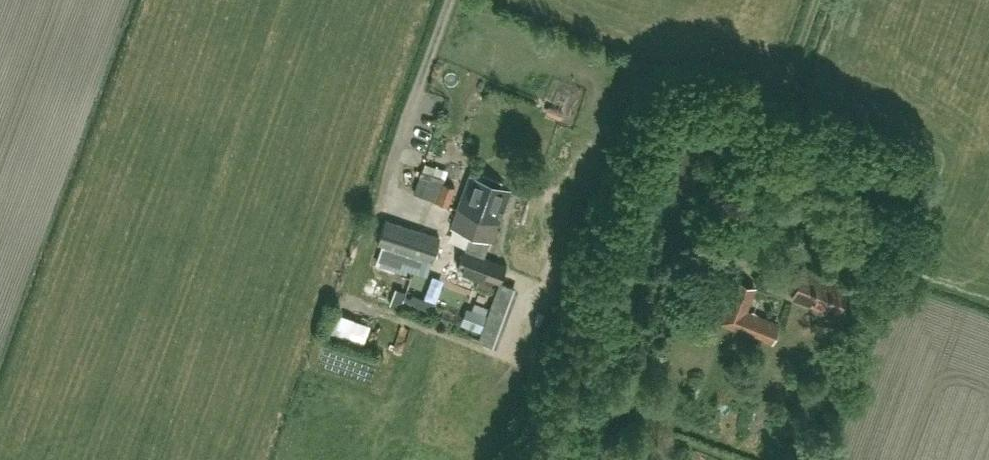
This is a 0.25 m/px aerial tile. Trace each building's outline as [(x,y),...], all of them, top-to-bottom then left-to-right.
[(443,180),(420,172),(413,193),(436,201),(443,180)] [(469,174),(457,207),(451,226),(471,233),(466,248),(464,247),(457,266),(500,281),(506,264),(484,256),(489,240),(491,241),(510,189),(499,185),(501,179),(482,173),(481,178),(469,174)] [(455,186),(442,182),(436,201),(448,206),(455,186)] [(431,260),(439,236),(385,218),(377,242),(431,260)] [(836,314),(848,284),(803,267),(791,297),(836,314)] [(370,274),(363,295),(403,310),(411,288),(370,274)] [(772,344),(780,323),(747,310),(757,287),(736,279),(719,323),(772,344)] [(464,329),(498,342),(519,287),(506,282),(493,316),(472,308),(464,329)] [(338,309),(330,329),(367,342),(375,323),(338,309)]
